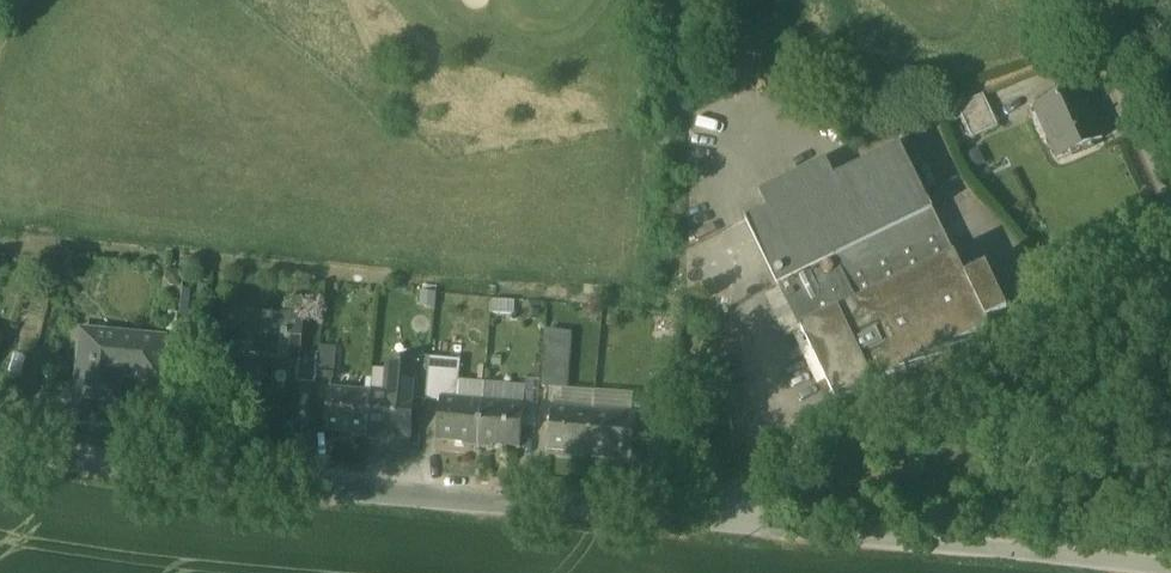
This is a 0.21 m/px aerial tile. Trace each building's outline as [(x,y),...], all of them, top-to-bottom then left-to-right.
[(1097,143),(1075,89),(1037,105),(1049,135),(1042,138),(1051,161),(1097,143)] [(984,97),(958,109),(973,139),(998,127),(984,97)] [(898,146),(744,223),(777,289),(779,288),(778,287),(833,260),(931,211),(898,146)] [(931,211),(833,260),(856,306),(954,257),(931,211)] [(833,260),(778,287),(779,288),(837,406),(990,330),(965,280),(954,257),(856,306),(833,260)] [(986,270),(965,280),(987,323),(1007,313),(986,270)] [(300,311),(218,304),(214,349),(295,356),(296,356),(297,347),(300,311)] [(158,338),(77,331),(72,396),(112,399),(114,381),(113,380),(119,374),(120,375),(154,378),(158,338)] [(570,335),(548,333),(543,388),(564,390),(570,335)] [(334,340),(316,338),(315,348),(313,372),(331,373),(334,340)] [(315,348),(297,347),(296,356),(295,356),(293,377),(312,379),(313,372),(315,348)] [(427,355),(410,353),(409,364),(411,364),(408,390),(410,390),(409,396),(423,397),(425,369),(427,355)] [(441,356),(427,355),(425,369),(439,370),(441,356)] [(409,364),(387,362),(385,389),(368,387),(368,388),(364,433),(378,434),(377,441),(404,444),(405,432),(406,432),(409,396),(410,390),(408,390),(411,364),(409,364)] [(439,370),(425,369),(423,397),(437,398),(437,395),(439,370)] [(522,403),(519,428),(532,429),(537,382),(524,381),(523,387),(522,403)] [(479,399),(522,403),(523,387),(480,383),(479,399)] [(368,388),(327,384),(323,425),(349,428),(348,431),(364,433),(368,388)] [(479,399),(437,395),(437,398),(433,436),(461,439),(460,443),(474,445),(479,399)] [(522,403),(479,399),(474,445),(491,446),(492,443),(518,445),(519,428),(522,403)] [(591,412),(550,407),(546,449),(572,452),(572,456),(587,458),(591,412)] [(628,416),(591,412),(587,458),(603,459),(603,456),(629,458),(630,442),(652,445),(654,416),(655,410),(629,407),(628,416)]
